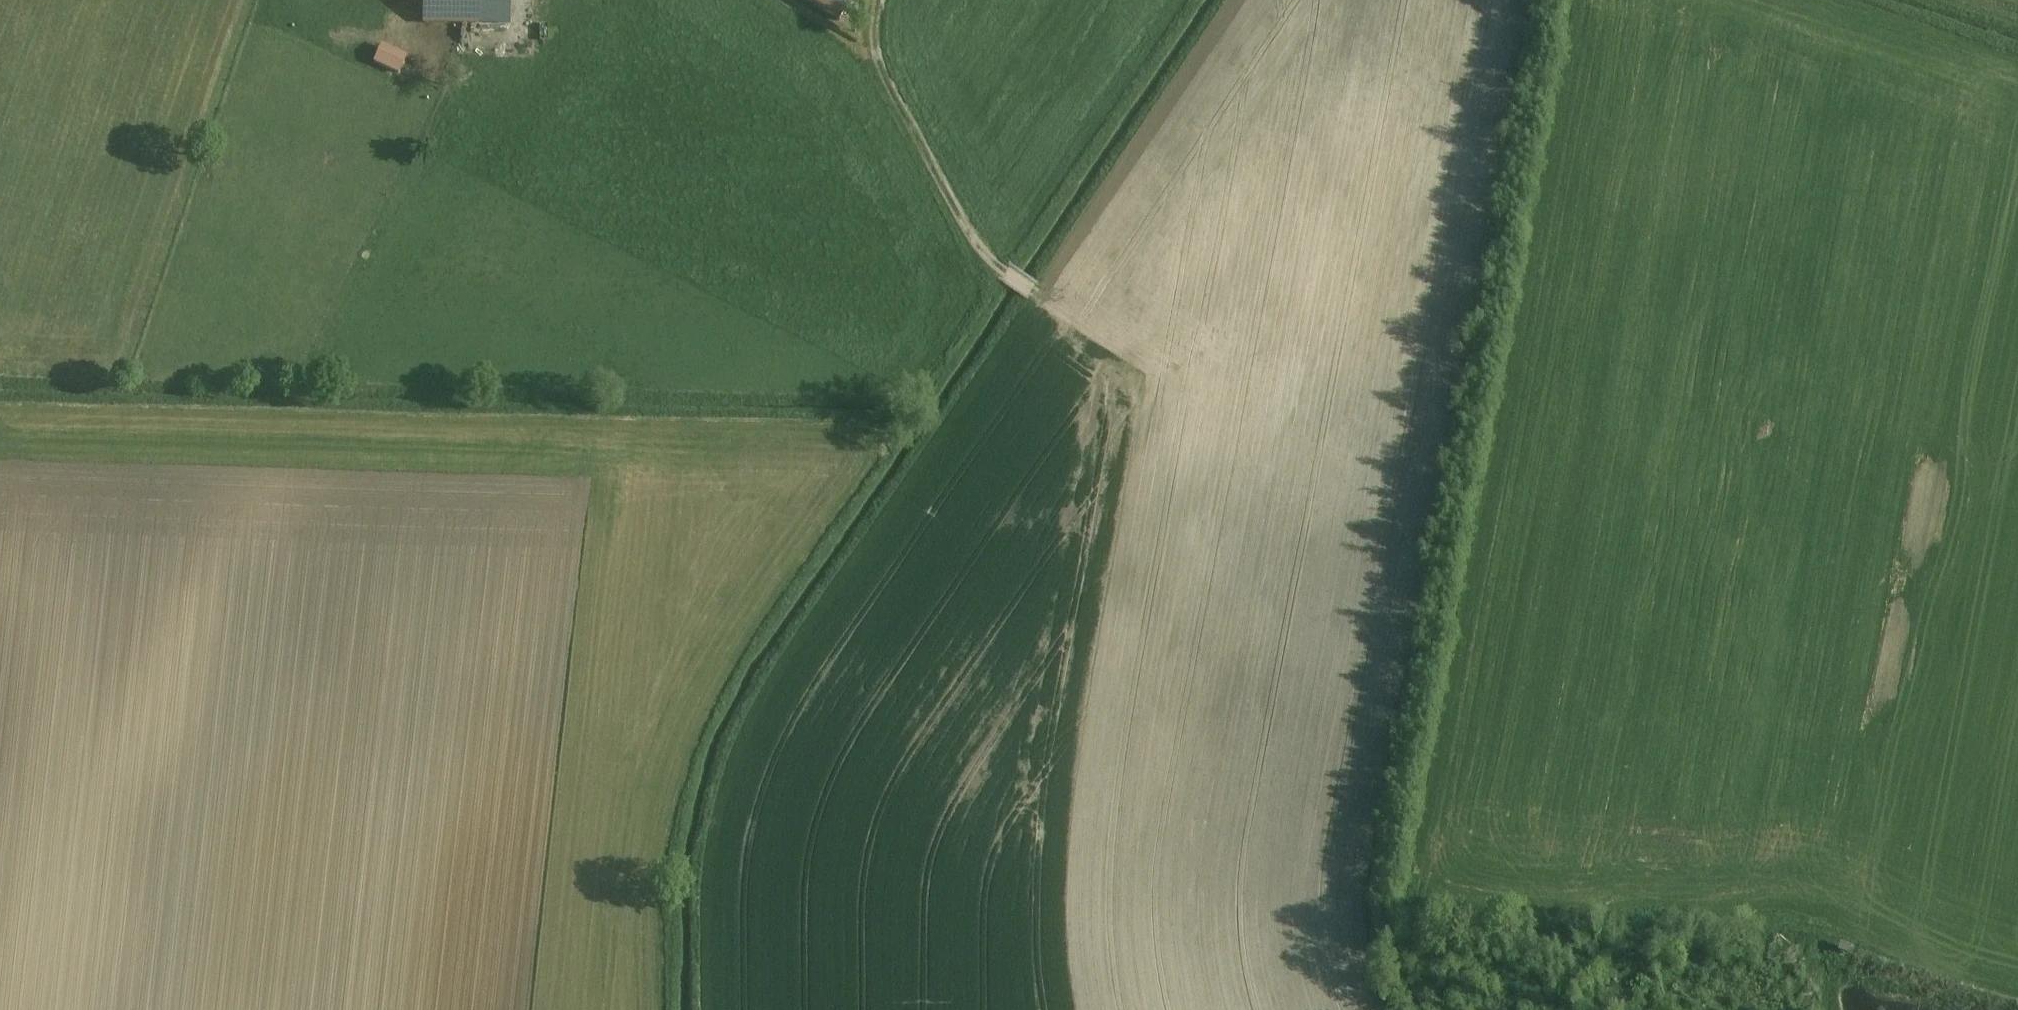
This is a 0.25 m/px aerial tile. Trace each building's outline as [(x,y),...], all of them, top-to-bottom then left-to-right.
[(425,24),(476,24),(476,0),(425,0),(425,24)] [(838,22),(852,0),(804,0),(838,22)] [(403,63),(381,52),(376,62),(398,73),(403,63)]
